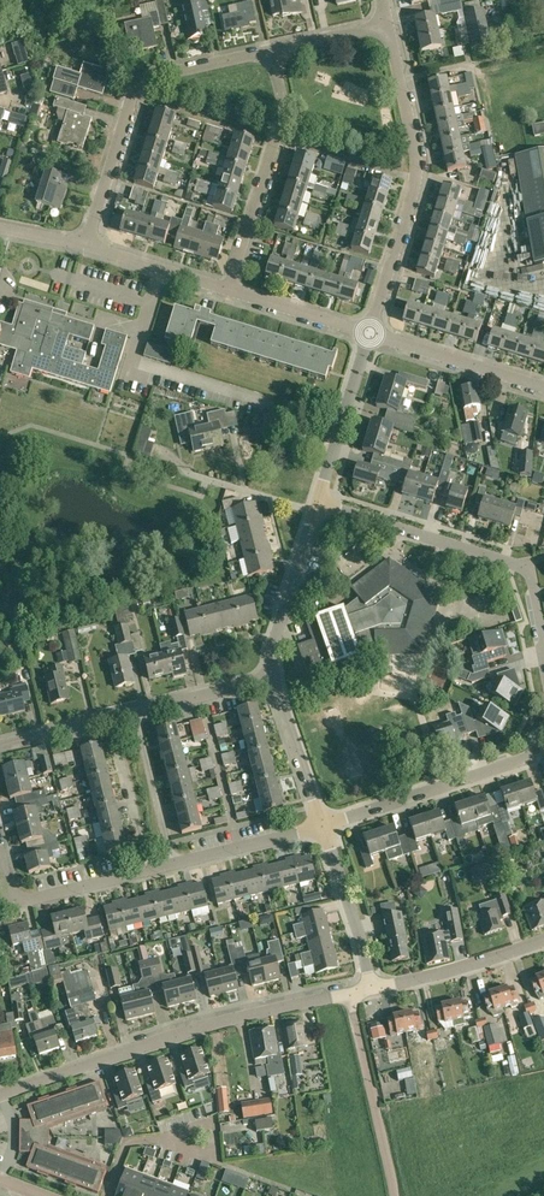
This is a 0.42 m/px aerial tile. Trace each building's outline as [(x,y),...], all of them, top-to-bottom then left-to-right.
[(200,38),(208,36),(203,12),(211,11),(208,0),(196,0),(196,1),(181,4),(189,40),(190,40),(190,42),(191,42),(193,43),(194,43),(195,43),(196,42),(197,42),(199,41),(200,41),(200,40),(200,38)] [(302,1),(302,0),(270,0),(273,16),(288,13),(288,16),(301,13),(299,2),(302,1)] [(22,2),(15,4),(18,16),(25,14),(22,2)] [(230,15),(223,16),(226,31),(242,28),(241,25),(257,22),(252,2),(237,5),(228,7),(230,15)] [(460,3),(441,7),(442,14),(461,10),(460,3)] [(482,10),(466,13),(473,47),(490,44),(482,10)] [(415,20),(419,36),(438,32),(435,16),(415,20)] [(151,19),(125,25),(129,44),(135,42),(137,51),(158,47),(153,27),(151,19)] [(471,44),(465,25),(457,27),(462,46),(471,44)] [(438,32),(419,36),(422,52),(442,48),(438,32)] [(87,36),(78,44),(91,60),(100,52),(87,36)] [(459,59),(469,57),(468,48),(458,50),(459,59)] [(30,62),(27,52),(16,55),(19,65),(30,62)] [(54,79),(50,92),(74,99),(77,87),(102,95),(109,72),(84,64),(81,74),(56,67),(52,79),(54,79)] [(8,92),(2,71),(0,72),(0,94),(8,92)] [(447,78),(429,82),(432,97),(450,94),(457,92),(468,90),(475,88),(471,73),(465,74),(467,83),(449,87),(447,78)] [(468,90),(457,92),(458,98),(470,95),(468,90)] [(33,104),(36,92),(27,94),(26,102),(33,104)] [(432,97),(435,112),(453,108),(450,94),(432,97)] [(36,96),(34,103),(42,106),(44,99),(36,96)] [(56,98),(53,107),(67,112),(61,132),(66,134),(64,143),(77,147),(77,148),(80,148),(80,147),(84,148),(93,119),(73,113),(76,104),(56,98)] [(34,103),(30,115),(38,117),(42,106),(34,103)] [(439,127),(456,123),(453,108),(435,112),(439,127)] [(153,124),(172,130),(177,116),(157,110),(153,124)] [(474,112),(462,115),(463,122),(476,119),(474,112)] [(12,113),(9,123),(25,128),(28,118),(12,113)] [(187,126),(199,129),(201,123),(189,119),(187,126)] [(486,133),(483,119),(473,122),(476,135),(486,133)] [(460,138),(458,129),(456,123),(439,127),(442,142),(460,138)] [(148,139),(167,145),(172,130),(153,124),(148,139)] [(535,137),(543,135),(543,124),(533,127),(535,137)] [(223,130),(208,125),(206,132),(216,135),(221,137),(223,130)] [(214,144),(216,135),(206,132),(204,141),(214,144)] [(232,149),(250,155),(255,140),(236,134),(232,149)] [(442,142),(445,157),(463,153),(461,146),(460,138),(442,142)] [(144,154),(163,159),(167,145),(148,139),(144,154)] [(176,141),(174,147),(186,151),(188,144),(176,141)] [(470,152),(482,149),(481,142),(461,146),(463,153),(470,151),(470,152)] [(26,155),(28,148),(21,146),(19,152),(26,155)] [(174,147),(173,152),(185,156),(186,151),(174,147)] [(15,159),(17,151),(10,149),(8,157),(15,159)] [(246,169),(250,155),(232,149),(227,163),(246,169)] [(482,149),(470,152),(471,157),(483,154),(482,149)] [(210,151),(209,153),(208,157),(220,161),(222,155),(210,151)] [(534,264),(543,262),(543,151),(516,156),(534,264)] [(293,168),(312,174),(317,159),(298,153),(293,168)] [(463,153),(445,157),(448,172),(466,168),(463,153)] [(158,174),(165,176),(167,171),(160,169),(163,159),(144,154),(139,168),(158,174)] [(208,157),(206,162),(218,166),(220,161),(208,157)] [(493,158),(485,160),(487,170),(495,168),(493,158)] [(334,160),(330,173),(341,177),(345,163),(334,160)] [(227,163),(222,178),(241,184),(246,169),(227,163)] [(158,174),(139,168),(135,183),(154,189),(158,174)] [(293,168),(289,183),(308,188),(312,174),(293,168)] [(355,171),(348,169),(345,180),(348,181),(350,177),(354,178),(355,171)] [(7,182),(10,173),(1,170),(0,174),(0,179),(7,182)] [(36,202),(60,210),(68,186),(57,182),(60,174),(46,170),(36,202)] [(167,171),(165,176),(177,180),(179,174),(167,171)] [(480,179),(494,183),(496,175),(482,171),(480,179)] [(165,176),(163,182),(176,186),(177,180),(165,176)] [(374,177),(370,192),(388,197),(392,183),(374,177)] [(222,178),(218,192),(237,198),(241,184),(222,178)] [(201,180),(199,187),(211,190),(213,184),(201,180)] [(308,188),(289,183),(284,197),(303,203),(308,188)] [(316,184),(314,190),(326,194),(328,188),(316,184)] [(439,200),(457,205),(462,191),(444,185),(439,200)] [(199,187),(197,191),(210,195),(211,190),(199,187)] [(130,199),(136,201),(138,195),(144,197),(146,192),(133,188),(130,199)] [(314,190),(312,195),(325,199),(326,194),(314,190)] [(479,190),(477,196),(486,199),(488,193),(479,190)] [(188,192),(185,199),(193,201),(195,194),(188,192)] [(237,198),(218,192),(213,207),(232,213),(237,198)] [(388,197),(370,192),(365,206),(383,212),(388,197)] [(348,194),(346,200),(358,204),(360,197),(348,194)] [(284,197),(280,211),(299,217),(303,203),(284,197)] [(155,200),(152,212),(158,214),(161,202),(155,200)] [(346,200),(345,205),(356,209),(358,204),(346,200)] [(453,220),(457,205),(439,200),(435,214),(453,220)] [(466,201),(463,207),(475,211),(477,204),(466,201)] [(161,202),(158,214),(164,216),(168,205),(167,204),(161,202)] [(365,206),(361,221),(378,226),(383,212),(365,206)] [(463,207),(462,211),(474,215),(475,211),(463,207)] [(187,210),(185,216),(192,219),(194,212),(187,210)] [(299,217),(280,211),(275,226),(294,232),(299,217)] [(120,232),(135,236),(141,217),(126,212),(120,232)] [(307,213),(305,219),(317,223),(319,217),(307,213)] [(435,214),(430,229),(448,234),(454,236),(466,240),(468,233),(451,227),(453,220),(435,214)] [(178,238),(175,248),(189,253),(196,230),(189,228),(192,219),(185,216),(183,221),(178,238)] [(141,217),(135,236),(149,241),(155,222),(141,217)] [(472,239),(488,244),(496,220),(488,217),(484,230),(476,227),(472,239)] [(155,222),(149,241),(164,246),(167,235),(178,238),(183,221),(172,218),(170,226),(155,222)] [(305,219),(304,224),(316,228),(317,223),(305,219)] [(361,221),(356,235),(374,241),(378,226),(361,221)] [(339,222),(337,229),(349,233),(352,226),(339,222)] [(196,230),(189,253),(203,257),(213,225),(212,224),(206,223),(203,233),(196,230)] [(213,225),(203,257),(218,262),(225,239),(217,237),(220,227),(213,225)] [(337,229),(336,234),(347,238),(349,233),(337,229)] [(448,234),(430,229),(426,243),(444,249),(448,234)] [(374,241),(356,235),(352,250),(369,255),(374,241)] [(454,236),(453,241),(465,244),(466,240),(454,236)] [(286,242),(282,254),(289,256),(292,244),(286,242)] [(421,257),(439,263),(444,249),(426,243),(421,257)] [(292,244),(289,256),(294,257),(298,246),(292,244)] [(315,251),(311,262),(318,264),(321,253),(315,251)] [(321,253),(318,264),(323,265),(326,255),(321,253)] [(352,256),(350,262),(346,275),(351,276),(353,272),(355,264),(364,267),(366,260),(352,256)] [(435,278),(439,263),(421,257),(417,272),(435,278)] [(448,258),(446,265),(458,269),(459,262),(448,258)] [(266,276),(281,281),(286,264),(271,259),(266,276)] [(330,277),(324,295),(338,299),(344,282),(346,275),(350,262),(343,260),(337,280),(330,277)] [(281,281),(295,286),(301,268),(286,264),(281,281)] [(446,265),(444,270),(456,274),(458,269),(446,265)] [(295,286),(310,290),(315,273),(301,268),(295,286)] [(366,277),(374,279),(376,273),(369,270),(366,277)] [(315,273),(310,290),(324,295),(330,277),(315,273)] [(412,290),(425,295),(429,283),(416,279),(412,290)] [(344,282),(338,299),(353,304),(359,286),(344,282)] [(438,291),(434,303),(440,305),(444,293),(438,291)] [(444,293),(440,305),(446,307),(450,295),(444,293)] [(485,296),(476,293),(473,302),(469,314),(475,316),(478,304),(482,306),(485,296)] [(467,300),(463,312),(469,314),(473,302),(467,300)] [(17,351),(11,372),(30,378),(33,369),(110,394),(128,338),(106,331),(101,346),(105,347),(98,372),(82,367),(86,354),(65,347),(69,336),(90,343),(94,327),(52,314),(53,310),(25,301),(23,306),(19,304),(12,327),(0,323),(0,346),(17,351)] [(403,322),(418,326),(423,308),(409,304),(403,322)] [(332,371),(338,353),(334,352),(332,356),(210,318),(211,314),(201,311),(199,316),(175,308),(165,341),(189,349),(197,324),(215,329),(211,345),(325,380),(329,370),(332,371)] [(418,326),(432,331),(438,313),(423,308),(418,326)] [(438,313),(432,331),(447,335),(452,317),(438,313)] [(504,324),(510,326),(514,315),(507,313),(504,324)] [(539,335),(543,324),(543,319),(543,314),(539,313),(536,322),(533,333),(539,335)] [(514,315),(510,326),(516,327),(519,316),(514,315)] [(452,317),(447,335),(461,339),(467,322),(452,317)] [(472,323),(467,322),(461,339),(476,344),(482,326),(472,323)] [(507,334),(493,330),(487,348),(502,352),(507,334)] [(502,352),(517,357),(522,339),(507,334),(502,352)] [(531,361),(537,343),(522,339),(517,357),(531,361)] [(537,343),(531,361),(543,365),(543,345),(537,343)] [(144,357),(171,365),(175,352),(148,344),(144,357)] [(381,391),(403,398),(407,384),(426,390),(428,382),(406,375),(403,382),(386,376),(381,391)] [(478,415),(477,407),(480,407),(477,386),(460,390),(464,410),(465,410),(467,422),(475,420),(474,416),(478,415)] [(381,391),(376,406),(394,412),(392,419),(415,427),(417,419),(403,415),(405,410),(413,412),(417,410),(419,404),(411,402),(411,401),(403,398),(381,391)] [(527,414),(510,408),(503,432),(520,437),(527,414)] [(228,424),(226,414),(225,410),(207,414),(209,425),(203,426),(208,449),(224,445),(220,430),(219,426),(228,424)] [(234,412),(236,418),(241,420),(243,414),(235,412),(234,412)] [(175,417),(182,445),(192,442),(194,452),(208,449),(203,426),(195,428),(191,413),(175,417)] [(415,427),(392,419),(390,426),(372,420),(367,435),(389,442),(394,427),(413,433),(415,427)] [(478,422),(462,426),(465,440),(465,445),(482,441),(478,422)] [(148,442),(152,430),(142,427),(135,453),(150,457),(154,443),(148,442)] [(389,442),(367,435),(363,450),(380,456),(378,463),(401,470),(403,463),(384,457),(389,442)] [(494,447),(487,448),(491,468),(493,469),(499,471),(494,447)] [(432,450),(424,448),(422,456),(429,459),(432,450)] [(533,453),(521,452),(519,474),(531,475),(533,453)] [(398,482),(405,484),(402,495),(417,499),(423,478),(409,474),(413,461),(405,459),(398,482)] [(358,465),(354,480),(375,486),(380,471),(399,477),(401,470),(378,463),(376,470),(358,465)] [(423,478),(417,499),(432,504),(435,493),(442,495),(449,472),(442,470),(438,482),(423,478)] [(449,472),(442,495),(449,497),(446,508),(462,513),(468,492),(453,487),(457,475),(449,472)] [(533,481),(542,484),(543,476),(543,475),(535,472),(533,481)] [(478,519),(494,523),(500,504),(484,499),(487,489),(480,487),(476,503),(482,505),(478,519)] [(232,509),(236,526),(263,519),(261,514),(258,514),(255,502),(241,506),(239,498),(222,502),(224,511),(232,509)] [(500,504),(494,523),(510,528),(514,515),(520,517),(525,501),(519,499),(516,509),(500,504)] [(529,502),(526,509),(535,512),(537,504),(529,502)] [(236,526),(241,543),(264,537),(261,525),(264,524),(263,519),(236,526)] [(241,543),(245,560),(271,553),(270,548),(267,549),(264,537),(241,543)] [(271,553),(245,560),(249,576),(272,570),(270,558),(272,558),(271,553)] [(358,598),(344,609),(356,644),(373,643),(373,654),(417,653),(421,650),(437,600),(436,594),(392,563),(386,563),(352,590),(358,598)] [(500,575),(515,621),(515,622),(521,620),(506,573),(500,575)] [(153,598),(155,607),(167,604),(165,595),(153,598)] [(252,596),(235,600),(242,626),(246,625),(246,622),(258,619),(252,596)] [(218,604),(224,627),(236,624),(237,628),(242,626),(235,600),(218,604)] [(224,627),(218,604),(202,608),(208,635),(213,633),(212,630),(224,627)] [(119,627),(127,625),(122,606),(115,608),(119,627)] [(208,635),(202,608),(185,613),(190,635),(203,632),(204,636),(208,635)] [(356,644),(344,609),(344,608),(314,618),(315,620),(306,623),(312,642),(298,647),(310,682),(354,667),(351,660),(361,657),(356,644)] [(177,637),(184,635),(180,619),(180,618),(172,620),(176,637),(177,637)] [(95,624),(78,628),(79,633),(96,629),(95,624)] [(128,625),(127,625),(119,627),(114,628),(118,645),(132,642),(128,625)] [(74,629),(63,632),(70,663),(82,660),(74,629)] [(472,668),(474,675),(487,671),(488,670),(486,670),(485,664),(486,664),(486,663),(505,657),(505,656),(504,657),(502,649),(506,648),(506,647),(505,648),(500,633),(501,633),(501,632),(476,640),(477,641),(482,655),(472,658),(475,667),(472,668)] [(132,636),(136,653),(143,651),(139,634),(132,636)] [(23,643),(13,646),(17,664),(28,662),(23,643)] [(174,678),(186,675),(179,644),(170,646),(172,653),(163,655),(168,675),(173,673),(174,678)] [(110,661),(116,688),(134,683),(127,656),(125,649),(117,651),(119,659),(110,661)] [(145,659),(150,679),(168,675),(163,655),(145,659)] [(44,678),(51,704),(70,699),(64,674),(62,666),(49,669),(51,677),(44,678)] [(487,671),(474,675),(472,675),(460,669),(457,676),(472,684),(489,678),(487,671)] [(491,695),(513,706),(514,706),(513,705),(520,692),(521,692),(519,691),(512,671),(513,671),(513,670),(497,675),(497,677),(498,677),(499,681),(498,681),(499,682),(492,695),(491,694),(491,695)] [(30,701),(26,685),(14,688),(15,693),(0,697),(0,717),(25,710),(23,702),(30,701)] [(469,709),(459,703),(469,735),(476,732),(478,739),(479,738),(498,732),(500,732),(500,731),(506,718),(507,718),(485,707),(485,706),(478,720),(474,722),(469,709)] [(238,710),(241,725),(260,720),(257,705),(238,710)] [(462,735),(468,733),(462,714),(456,716),(455,712),(446,715),(448,722),(433,727),(440,750),(464,742),(462,735)] [(241,725),(245,739),(264,735),(260,720),(241,725)] [(226,723),(214,726),(215,731),(228,728),(226,723)] [(160,745),(179,740),(176,725),(156,730),(160,745)] [(228,728),(215,731),(217,737),(229,734),(228,728)] [(204,729),(193,731),(194,737),(206,734),(204,729)] [(206,734),(194,737),(195,742),(207,739),(206,734)] [(245,739),(249,754),(268,749),(264,735),(245,739)] [(160,745),(164,760),(183,755),(179,740),(160,745)] [(85,764),(104,759),(100,744),(81,749),(85,764)] [(249,754),(253,769),(272,764),(268,749),(249,754)] [(76,751),(69,753),(72,764),(79,763),(76,751)] [(234,752),(221,755),(223,761),(235,758),(234,752)] [(53,756),(56,766),(68,763),(65,753),(53,756)] [(183,755),(164,760),(167,775),(187,770),(183,755)] [(39,759),(42,771),(43,774),(52,772),(48,757),(40,759),(39,759)] [(212,758),(200,761),(201,766),(213,763),(212,758)] [(235,758),(223,761),(224,767),(236,764),(235,758)] [(108,774),(104,759),(85,764),(88,779),(108,774)] [(30,761),(2,768),(6,783),(28,778),(26,770),(32,768),(30,761)] [(213,763),(201,766),(202,772),(214,769),(213,763)] [(253,769),(256,784),(275,779),(272,764),(253,769)] [(167,775),(171,789),(191,785),(187,770),(167,775)] [(108,774),(88,779),(92,793),(112,789),(108,774)] [(72,777),(59,780),(61,786),(73,783),(72,777)] [(28,778),(6,783),(10,798),(21,796),(23,803),(46,798),(44,790),(32,793),(28,778)] [(256,784),(260,798),(279,794),(275,779),(256,784)] [(241,782),(229,785),(231,790),(242,787),(241,782)] [(534,794),(530,782),(515,787),(522,807),(537,802),(540,811),(543,809),(543,800),(541,791),(534,794)] [(73,783),(61,786),(62,791),(74,788),(73,783)] [(191,785),(171,789),(175,804),(194,799),(191,785)] [(242,787),(231,790),(232,796),(244,793),(242,787)] [(504,803),(496,806),(506,836),(506,837),(512,835),(508,821),(510,821),(507,812),(522,807),(515,787),(500,792),(504,803)] [(219,788),(207,790),(208,796),(221,793),(219,788)] [(92,793),(96,808),(115,803),(112,789),(92,793)] [(221,793),(208,796),(210,801),(222,799),(221,793)] [(279,794),(260,798),(264,813),(283,809),(279,794)] [(240,796),(233,798),(234,805),(242,803),(240,796)] [(500,837),(506,836),(496,806),(488,809),(484,797),(469,802),(476,822),(491,817),(494,826),(496,825),(500,837)] [(25,810),(14,813),(18,828),(40,823),(36,808),(48,805),(46,798),(23,803),(25,810)] [(175,804),(179,819),(198,814),(194,799),(175,804)] [(458,818),(451,821),(453,830),(456,839),(459,848),(466,846),(462,837),(464,836),(461,827),(476,822),(469,802),(454,807),(458,818)] [(119,818),(115,803),(96,808),(99,823),(119,818)] [(79,807),(67,810),(68,815),(80,812),(79,807)] [(236,814),(238,820),(250,817),(249,811),(236,814)] [(80,812),(68,815),(70,821),(82,818),(80,812)] [(439,812),(424,817),(430,837),(446,832),(449,841),(456,839),(453,830),(451,821),(443,823),(439,812)] [(198,814),(179,819),(182,834),(202,829),(198,814)] [(215,820),(216,825),(225,823),(228,823),(226,817),(215,820)] [(413,834),(405,836),(411,854),(418,851),(416,842),(430,837),(424,817),(409,822),(413,834)] [(99,823),(103,838),(123,833),(119,818),(99,823)] [(40,823),(18,828),(21,843),(32,840),(34,848),(58,842),(56,834),(51,835),(50,833),(48,831),(44,831),(42,831),(40,823)] [(393,827),(378,832),(384,852),(386,852),(389,861),(411,854),(405,836),(397,839),(393,827)] [(384,852),(378,832),(363,837),(367,848),(360,850),(366,868),(373,866),(370,857),(384,852)] [(123,833),(103,838),(107,853),(126,848),(123,833)] [(86,836),(74,839),(75,845),(88,842),(86,836)] [(519,845),(516,836),(509,839),(512,847),(519,845)] [(508,841),(499,844),(502,853),(511,850),(508,841)] [(36,855),(25,857),(29,873),(51,867),(47,852),(59,849),(58,842),(34,848),(36,855)] [(88,842),(75,845),(77,850),(86,848),(89,847),(88,842)] [(82,850),(85,863),(91,862),(87,849),(82,850)] [(293,857),(299,883),(316,879),(310,856),(299,859),(298,856),(293,857)] [(289,861),(278,864),(283,887),(299,883),(293,857),(289,858),(289,861)] [(487,860),(492,874),(500,872),(495,858),(487,860)] [(265,864),(260,865),(267,891),(283,887),(278,864),(266,867),(265,864)] [(256,869),(245,872),(251,895),(267,891),(260,865),(256,867),(256,869)] [(233,872),(228,873),(234,899),(251,895),(245,872),(233,875),(233,872)] [(234,899),(228,873),(223,874),(224,877),(212,880),(218,903),(234,899)] [(190,883),(185,884),(192,910),(208,906),(202,883),(191,886),(190,883)] [(181,888),(170,891),(175,914),(192,910),(185,884),(181,885),(181,888)] [(157,891),(153,892),(159,918),(175,914),(170,891),(158,894),(157,891)] [(149,896),(137,899),(143,922),(159,918),(153,892),(148,894),(149,896)] [(303,897),(305,905),(321,900),(320,893),(303,897)] [(502,917),(511,914),(504,895),(495,898),(496,901),(479,906),(482,915),(478,916),(485,935),(502,930),(498,920),(502,918),(502,917)] [(125,899),(120,901),(127,927),(143,922),(137,899),(125,902),(125,899)] [(127,927),(120,901),(115,902),(116,905),(104,908),(110,931),(127,927)] [(524,908),(532,931),(543,926),(543,901),(524,908)] [(310,905),(295,909),(297,916),(301,915),(312,912),(310,905)] [(67,911),(73,934),(88,930),(90,940),(103,936),(99,917),(86,920),(83,910),(77,912),(75,909),(67,911)] [(293,926),(294,932),(327,924),(324,909),(312,912),(301,915),(303,923),(293,926)] [(445,911),(449,931),(422,936),(427,964),(449,960),(446,942),(463,939),(458,909),(445,911)] [(55,928),(40,932),(45,955),(47,965),(47,966),(54,964),(55,962),(53,955),(52,955),(50,949),(60,947),(63,946),(66,945),(67,943),(68,939),(67,936),(73,934),(67,911),(59,913),(59,916),(52,918),(55,928)] [(383,917),(392,961),(409,958),(405,938),(406,938),(401,913),(383,917)] [(45,955),(40,932),(39,931),(30,933),(28,924),(9,928),(13,946),(22,944),(25,954),(27,954),(32,973),(42,970),(41,967),(47,965),(45,955)] [(306,937),(308,944),(331,939),(327,924),(294,932),(295,933),(296,939),(306,937)] [(187,936),(168,941),(170,948),(181,946),(183,955),(191,953),(190,949),(187,936)] [(300,954),(302,961),(335,953),(331,939),(308,944),(310,952),(300,954)] [(267,959),(261,961),(266,982),(281,978),(277,963),(284,961),(278,940),(267,942),(269,949),(267,950),(267,959)] [(100,944),(103,954),(110,952),(108,942),(100,944)] [(224,970),(219,971),(224,993),(238,989),(236,979),(233,968),(240,966),(236,949),(234,944),(227,946),(233,965),(224,968),(224,970)] [(242,947),(236,949),(240,966),(246,964),(249,975),(252,986),(266,982),(261,961),(256,962),(254,959),(246,961),(242,947)] [(197,948),(190,949),(191,953),(192,953),(196,968),(202,966),(197,948)] [(192,953),(191,953),(183,955),(187,973),(197,971),(196,968),(192,953)] [(335,953),(302,961),(303,968),(314,966),(316,973),(338,968),(335,953)] [(158,958),(149,960),(153,977),(160,975),(164,992),(167,1007),(182,1003),(177,982),(176,980),(175,974),(169,976),(166,975),(162,974),(158,958)] [(139,985),(133,986),(140,1016),(155,1012),(150,995),(146,979),(153,977),(149,960),(148,960),(141,962),(139,963),(142,978),(139,985)] [(287,965),(291,979),(298,977),(295,963),(287,965)] [(121,986),(117,968),(115,968),(114,964),(106,966),(107,970),(106,971),(110,989),(121,986)] [(208,964),(202,966),(205,978),(210,996),(224,993),(219,971),(213,973),(208,964)] [(59,966),(48,968),(51,977),(61,974),(59,966)] [(27,975),(29,983),(30,985),(35,983),(35,985),(50,981),(47,969),(27,975)] [(97,1036),(92,1020),(86,1003),(97,1000),(87,969),(71,974),(69,969),(60,972),(74,1012),(75,1016),(77,1022),(80,1021),(84,1033),(82,1033),(83,1036),(84,1036),(86,1039),(97,1036)] [(535,977),(536,979),(530,981),(535,994),(541,991),(542,994),(543,994),(543,973),(535,977)] [(27,975),(8,980),(10,989),(29,983),(27,975)] [(182,978),(176,980),(177,982),(182,1003),(196,1000),(190,976),(182,978)] [(125,988),(118,990),(126,1020),(140,1016),(133,986),(125,988)] [(497,989),(503,1008),(511,1005),(512,1008),(518,1006),(517,999),(513,987),(507,989),(506,987),(497,989)] [(503,1008),(497,989),(488,992),(489,995),(483,997),(487,1010),(493,1016),(504,1013),(503,1008)] [(108,1001),(110,1010),(118,1008),(115,999),(108,1001)] [(460,1000),(450,1003),(455,1020),(464,1018),(463,1015),(469,1013),(466,1001),(460,1002),(460,1000)] [(455,1020),(450,1003),(441,1005),(441,1006),(435,1008),(439,1023),(445,1030),(455,1028),(453,1021),(455,1020)] [(21,1004),(13,1005),(14,1013),(15,1020),(23,1019),(21,1004)] [(529,1005),(524,1007),(526,1013),(528,1013),(530,1012),(531,1016),(533,1015),(529,1005)] [(412,1011),(402,1014),(407,1032),(416,1029),(416,1031),(423,1029),(419,1012),(412,1014),(412,1011)] [(41,1023),(39,1020),(37,1012),(29,1015),(31,1023),(26,1025),(30,1038),(34,1037),(39,1054),(50,1051),(41,1023)] [(77,1042),(86,1039),(84,1036),(83,1036),(82,1033),(84,1033),(80,1021),(77,1022),(75,1016),(74,1012),(64,1016),(65,1021),(67,1020),(69,1027),(71,1027),(77,1042)] [(7,1015),(8,1027),(16,1026),(15,1020),(14,1013),(7,1015)] [(526,1013),(519,1016),(523,1029),(533,1026),(528,1013),(526,1013)] [(407,1032),(402,1014),(393,1016),(394,1018),(388,1019),(390,1032),(397,1030),(397,1034),(407,1032)] [(53,1016),(39,1020),(41,1023),(50,1051),(60,1048),(54,1030),(57,1029),(53,1016)] [(533,1020),(540,1037),(543,1035),(543,1016),(533,1020)] [(486,1039),(488,1046),(499,1043),(494,1025),(488,1027),(485,1018),(480,1020),(482,1028),(486,1039)] [(473,1043),(486,1039),(482,1028),(480,1020),(475,1021),(477,1027),(469,1029),(473,1043)] [(284,1026),(288,1049),(307,1046),(303,1023),(284,1026)] [(383,1027),(371,1030),(373,1041),(385,1038),(383,1027)] [(274,1028),(262,1030),(266,1058),(269,1058),(270,1068),(276,1068),(278,1060),(277,1056),(279,1056),(274,1028)] [(266,1058),(262,1030),(250,1032),(254,1060),(266,1058)] [(16,1057),(12,1031),(0,1033),(0,1036),(1,1039),(0,1039),(0,1060),(16,1057)] [(499,1043),(488,1046),(489,1052),(490,1054),(502,1051),(499,1043)] [(429,1047),(430,1061),(441,1060),(439,1046),(429,1047)] [(199,1051),(183,1056),(188,1071),(180,1073),(185,1088),(193,1085),(193,1082),(208,1077),(204,1065),(206,1064),(203,1053),(200,1054),(199,1051)] [(290,1057),(294,1090),(298,1090),(299,1090),(297,1076),(302,1075),(300,1056),(290,1057)] [(512,1059),(514,1076),(525,1075),(522,1057),(512,1059)] [(153,1103),(161,1100),(158,1091),(173,1085),(170,1076),(173,1075),(169,1064),(167,1065),(165,1061),(149,1067),(154,1081),(146,1084),(153,1103)] [(314,1077),(326,1076),(325,1068),(313,1070),(314,1077)] [(127,1107),(126,1104),(142,1099),(138,1086),(140,1085),(137,1075),(134,1076),(133,1072),(117,1077),(122,1092),(114,1095),(119,1110),(127,1107)] [(20,1120),(24,1133),(21,1133),(21,1134),(22,1134),(22,1139),(21,1139),(21,1140),(24,1140),(19,1153),(32,1153),(26,1167),(38,1171),(37,1174),(48,1177),(49,1175),(66,1181),(65,1184),(75,1188),(76,1185),(98,1193),(106,1171),(105,1171),(107,1167),(49,1146),(45,1137),(49,1128),(107,1109),(106,1105),(107,1104),(100,1082),(77,1089),(77,1087),(66,1091),(67,1093),(50,1099),(49,1096),(38,1100),(39,1102),(27,1106),(32,1121),(20,1120)] [(217,1089),(219,1113),(229,1112),(226,1088),(217,1089)] [(270,1099),(241,1104),(244,1118),(272,1113),(270,1099)] [(106,1126),(117,1125),(116,1112),(105,1112),(106,1126)] [(255,1122),(256,1132),(274,1129),(272,1119),(255,1122)] [(130,1127),(122,1130),(125,1138),(133,1135),(130,1127)] [(120,1130),(105,1130),(107,1138),(105,1145),(120,1145),(122,1138),(120,1130)] [(252,1154),(251,1146),(244,1147),(245,1155),(252,1154)] [(222,1181),(233,1185),(238,1172),(227,1168),(227,1169),(222,1181)] [(142,1175),(126,1169),(116,1195),(134,1195),(142,1175)] [(202,1182),(205,1173),(199,1171),(195,1180),(202,1182)] [(134,1195),(152,1195),(157,1180),(142,1175),(134,1195)] [(152,1195),(169,1195),(173,1186),(157,1180),(152,1195)] [(275,1195),(278,1188),(271,1185),(268,1193),(275,1195)] [(169,1195),(187,1195),(188,1192),(173,1186),(169,1195)]
